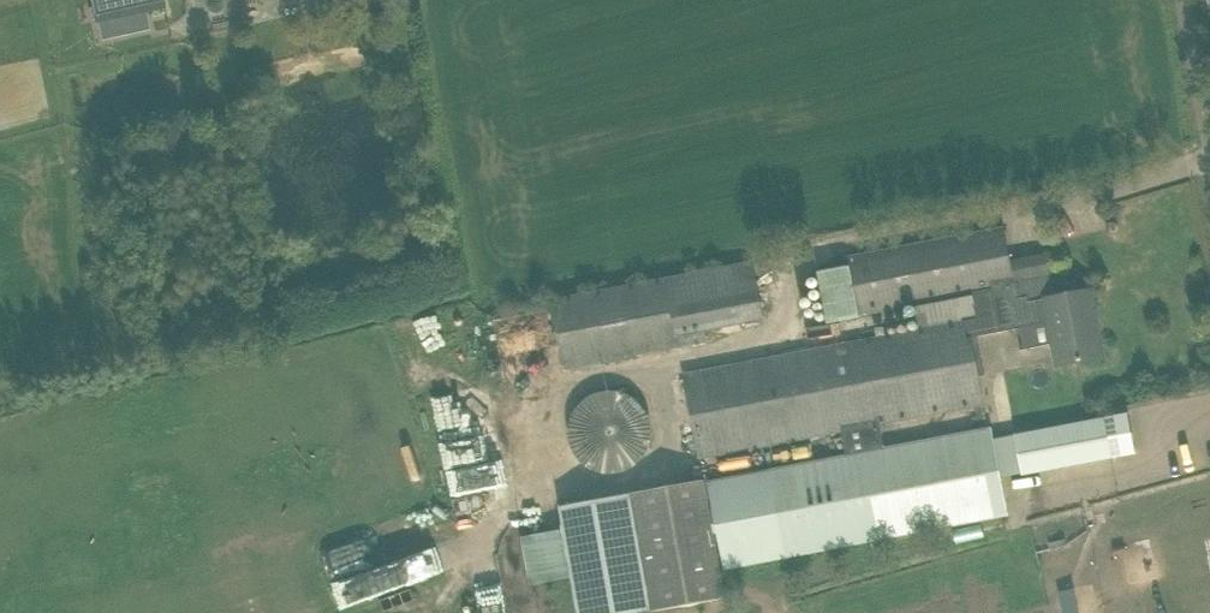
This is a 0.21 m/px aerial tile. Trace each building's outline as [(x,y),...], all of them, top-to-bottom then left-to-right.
[(95,22),(163,8),(162,0),(91,0),(95,22)] [(828,321),(992,289),(994,289),(1001,331),(1017,328),(1021,350),(1053,344),(1057,365),(1102,357),(1090,290),(1056,296),(1047,254),(1009,261),(1003,229),(1005,229),(1005,228),(845,260),(846,267),(818,273),(828,321)] [(761,320),(750,262),(552,300),(565,369),(678,348),(708,342),(705,330),(761,320)] [(970,379),(960,323),(682,376),(697,456),(843,429),(847,455),(710,479),(726,569),(773,561),(1009,516),(992,426),(885,447),(880,422),(983,402),(978,377),(970,379)] [(562,453),(631,477),(655,409),(587,385),(562,453)] [(458,407),(462,428),(488,423),(484,401),(458,407)] [(1018,436),(1026,474),(1114,457),(1107,419),(1018,436)] [(727,597),(706,480),(561,506),(565,529),(518,537),(527,586),(571,578),(577,612),(640,612),(727,597)] [(391,541),(327,570),(334,584),(398,555),(391,541)] [(334,582),(341,605),(465,566),(458,543),(334,582)] [(504,588),(481,592),(484,611),(507,607),(504,588)] [(1076,605),(1063,608),(1065,612),(1078,612),(1076,605)]
